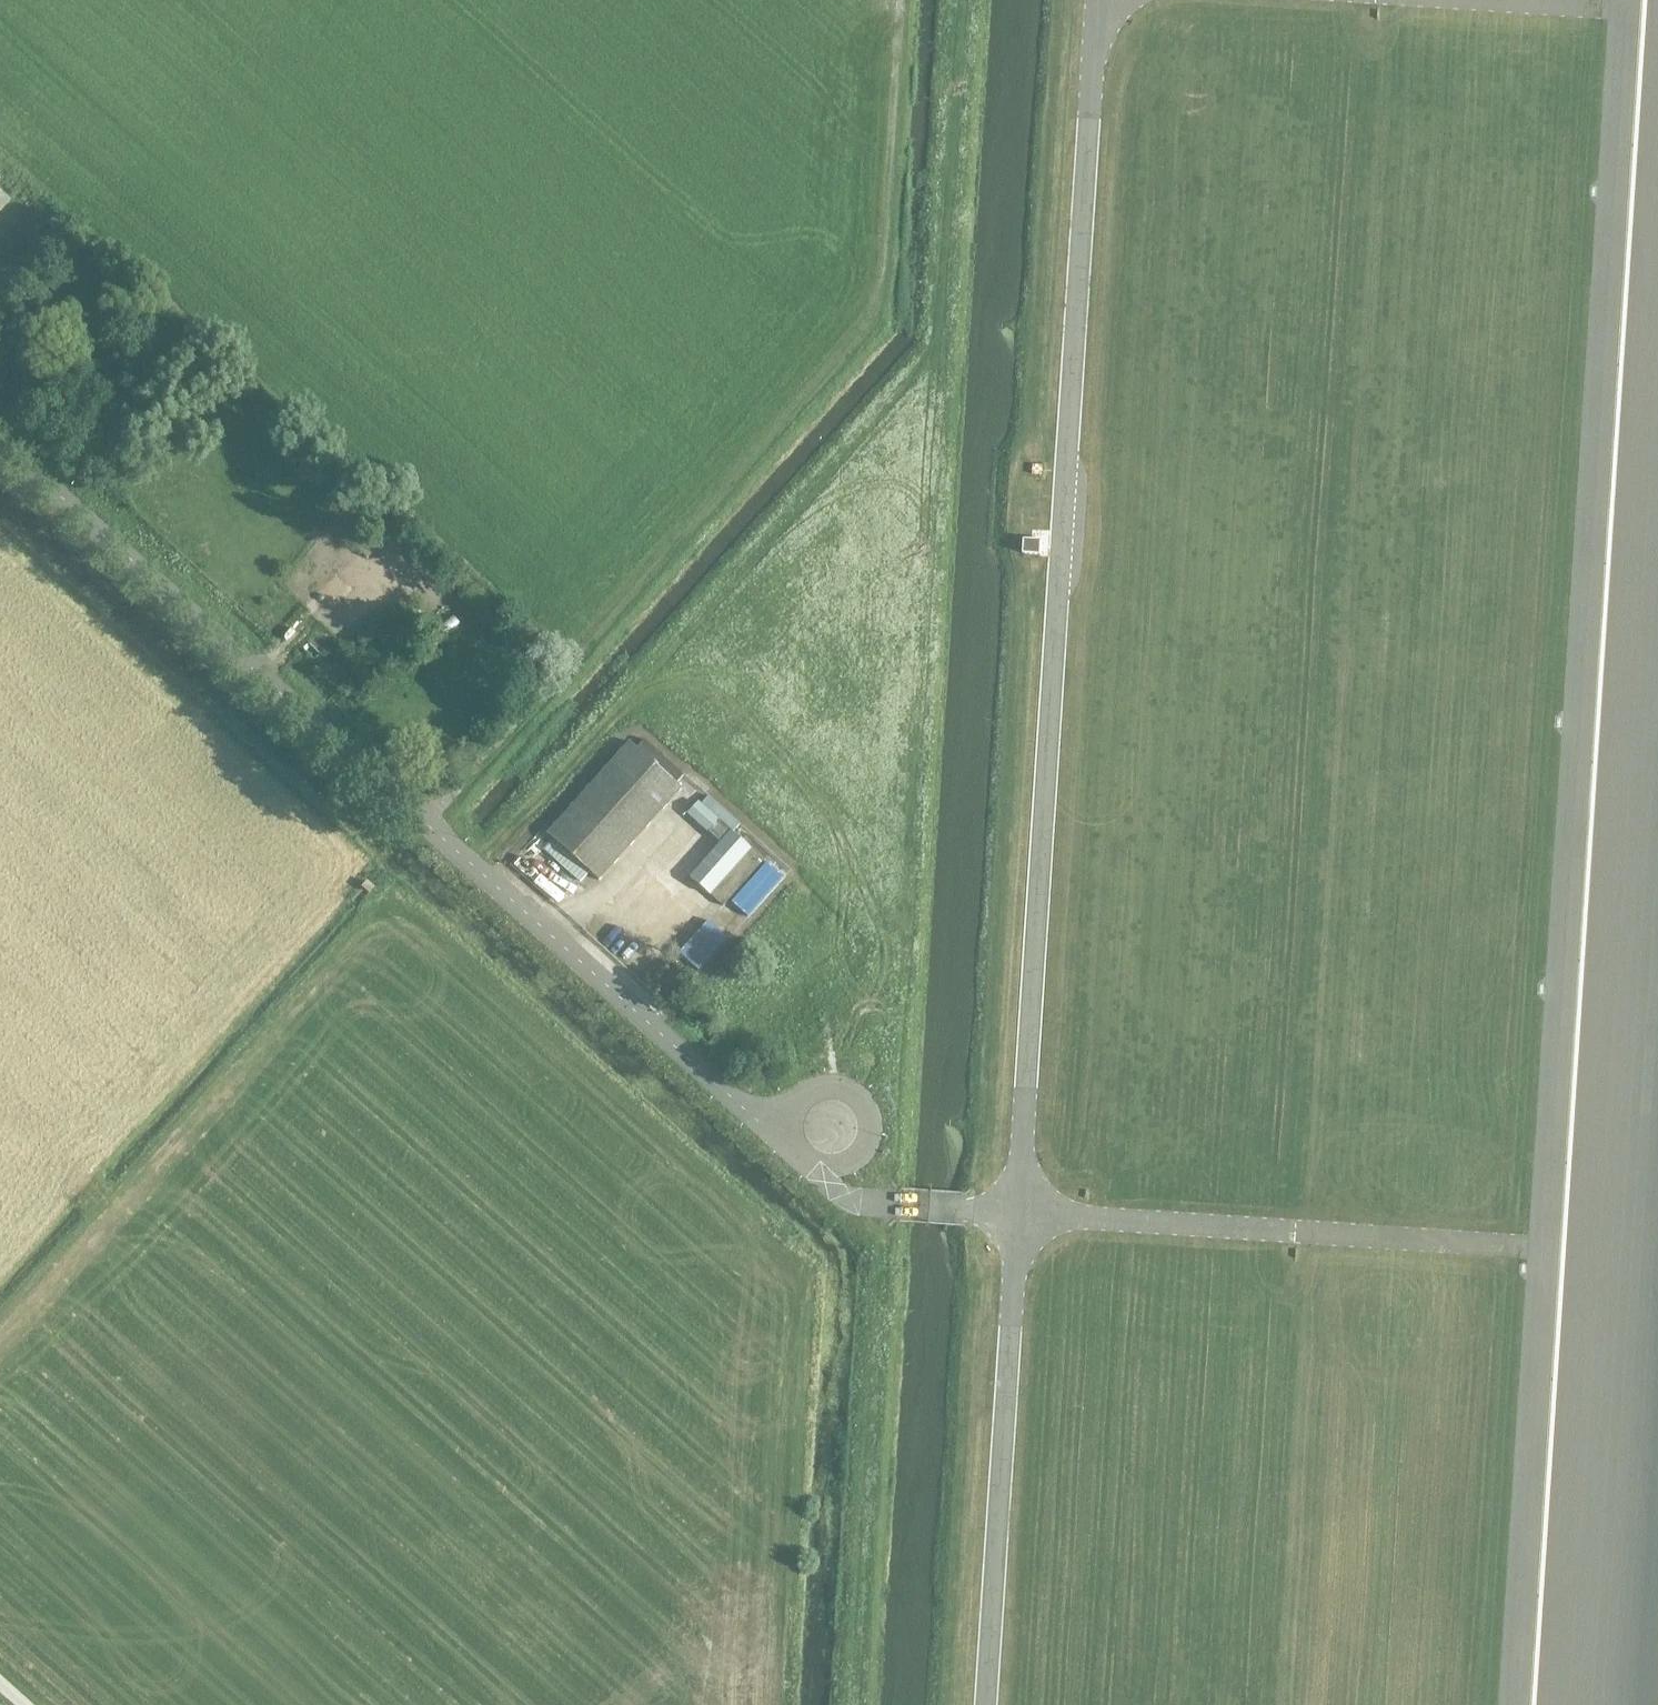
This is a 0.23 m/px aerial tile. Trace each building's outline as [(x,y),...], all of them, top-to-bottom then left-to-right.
[(1032,474),(1042,475),(1043,466),(1033,465),(1032,474)] [(1024,523),(1037,524),(1038,510),(1026,509),(1024,523)] [(600,881),(682,789),(632,743),(549,835),(600,881)] [(688,816),(721,843),(691,876),(724,906),(766,860),(734,832),(741,824),(709,796),(702,805),(699,802),(688,816)] [(727,938),(737,926),(720,910),(709,922),(727,938)] [(701,967),(723,943),(703,926),(682,950),(701,967)]
